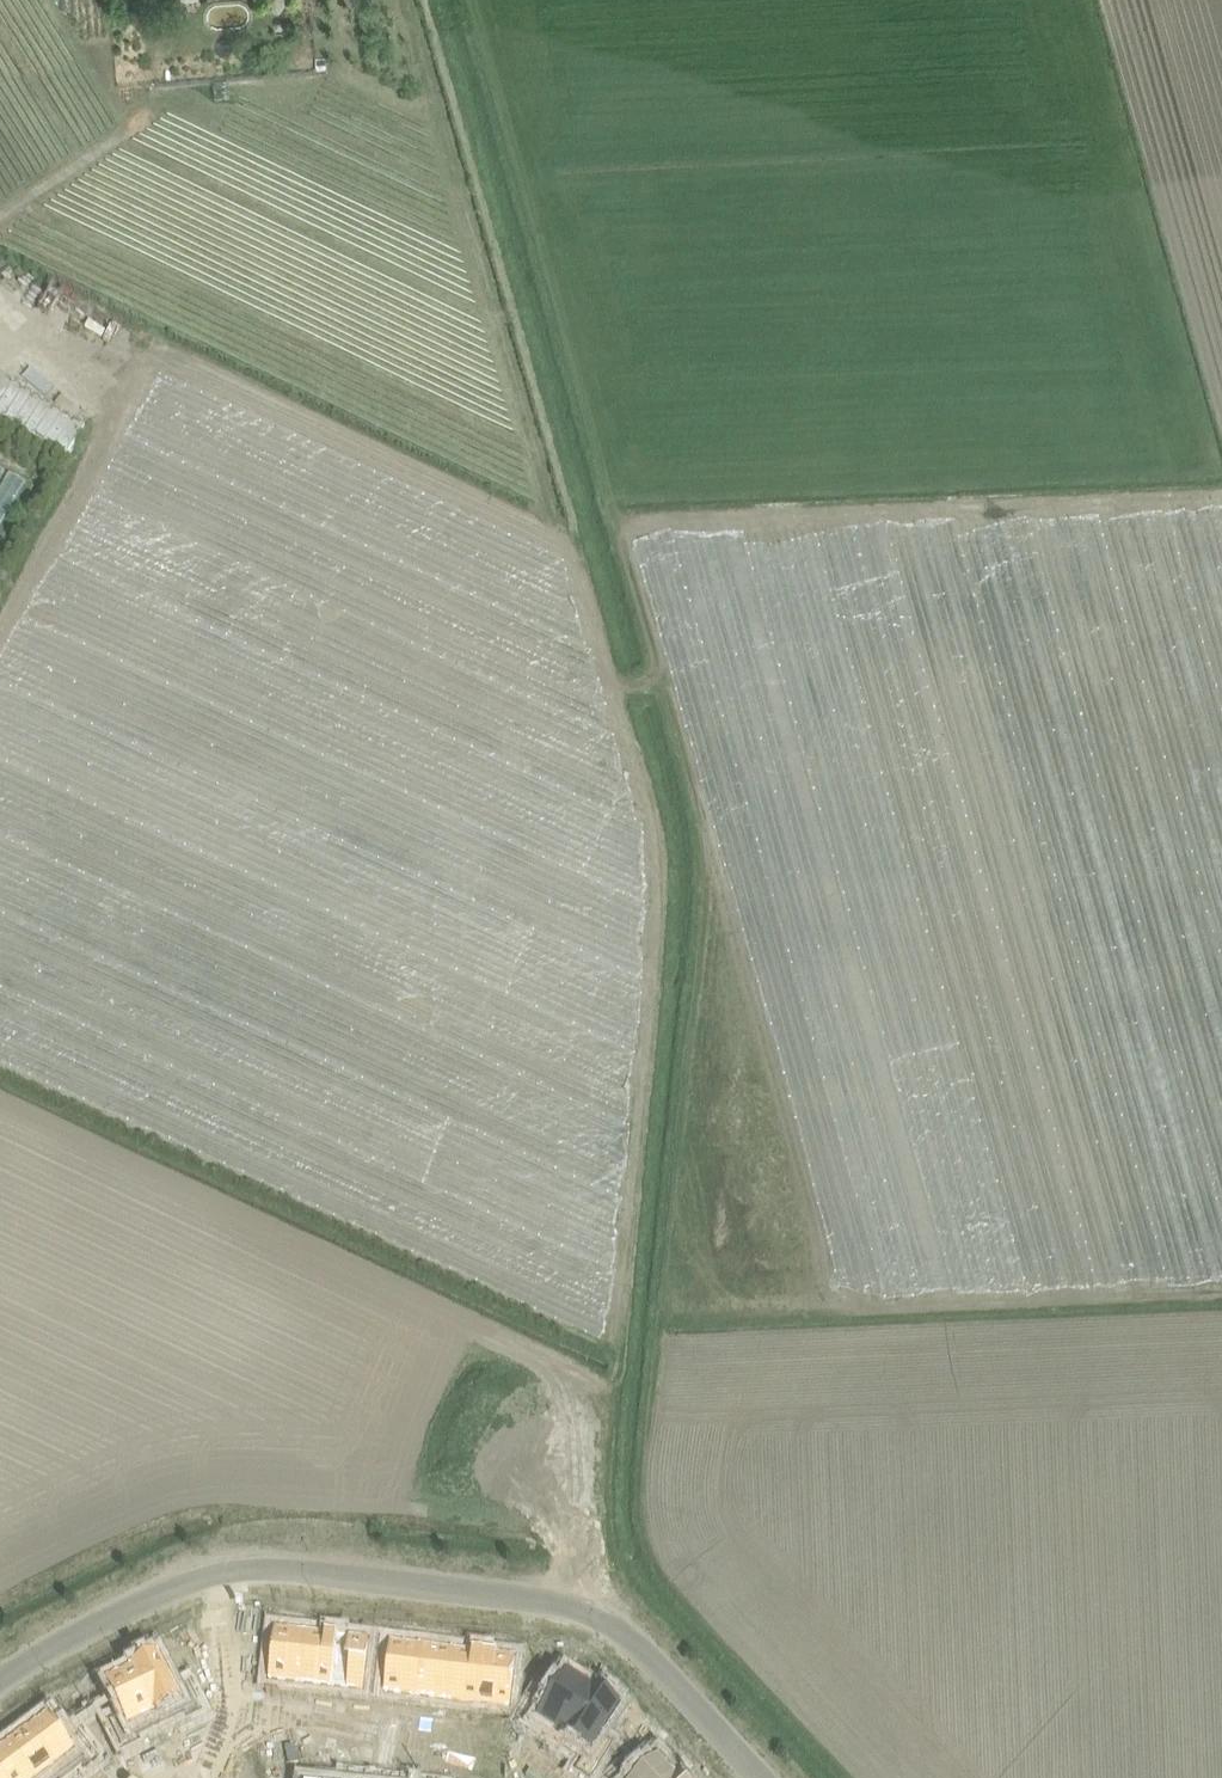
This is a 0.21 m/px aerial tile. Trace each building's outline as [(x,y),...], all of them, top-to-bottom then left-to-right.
[(0,380),(0,417),(67,459),(86,429),(2,377),(0,380)] [(27,480),(0,467),(0,533),(27,480)] [(274,1628),(268,1682),(301,1686),(307,1632),(274,1628)] [(307,1632),(301,1686),(332,1689),(338,1635),(307,1632)] [(338,1635),(332,1689),(364,1693),(371,1639),(338,1635)] [(390,1641),(384,1695),(416,1699),(422,1645),(390,1641)] [(422,1645),(416,1699),(448,1703),(454,1649),(422,1645)] [(454,1649),(448,1703),(479,1706),(485,1652),(454,1649)] [(485,1652),(479,1706),(511,1710),(518,1656),(485,1652)] [(159,1659),(133,1672),(133,1673),(134,1672),(161,1726),(160,1727),(160,1728),(185,1716),(188,1721),(203,1713),(190,1686),(176,1693),(159,1659)] [(133,1673),(109,1685),(124,1716),(110,1723),(124,1751),(139,1743),(137,1738),(160,1727),(161,1726),(134,1672),(133,1673)] [(538,1697),(522,1722),(536,1731),(542,1722),(566,1737),(595,1691),(594,1690),(593,1691),(569,1676),(550,1705),(538,1697)] [(595,1691),(566,1737),(589,1752),(583,1761),(597,1771),(613,1745),(601,1737),(620,1707),(595,1691)] [(285,1717),(283,1732),(295,1734),(297,1718),(285,1717)] [(29,1734),(61,1777),(65,1777),(82,1766),(85,1770),(99,1760),(81,1735),(68,1744),(49,1719),(29,1734)] [(312,1723),(311,1735),(326,1737),(328,1725),(312,1723)] [(328,1725),(326,1737),(342,1739),(343,1727),(328,1725)] [(396,1733),(395,1745),(411,1747),(412,1735),(396,1733)] [(9,1749),(31,1777),(61,1777),(29,1734),(9,1749)] [(412,1735),(411,1747),(426,1749),(428,1737),(412,1735)] [(359,1741),(357,1753),(370,1754),(371,1743),(359,1741)] [(459,1741),(458,1753),(473,1754),(475,1743),(459,1741)] [(475,1742),(473,1754),(489,1756),(490,1744),(475,1742)] [(371,1743),(370,1754),(382,1756),(383,1744),(371,1743)] [(318,1744),(317,1756),(329,1757),(330,1745),(318,1744)] [(330,1745),(329,1757),(341,1759),(342,1747),(330,1745)] [(0,1755),(0,1777),(31,1777),(9,1749),(0,1755)] [(391,1752),(389,1768),(400,1769),(402,1754),(391,1752)] [(437,1757),(436,1769),(448,1771),(449,1759),(437,1757)] [(449,1759),(448,1771),(460,1772),(461,1760),(449,1759)] [(617,1777),(677,1777),(660,1759),(640,1777),(630,1767),(617,1777)] [(477,1762),(475,1774),(488,1775),(489,1763),(477,1762)] [(489,1763),(488,1775),(500,1777),(501,1765),(489,1763)]
